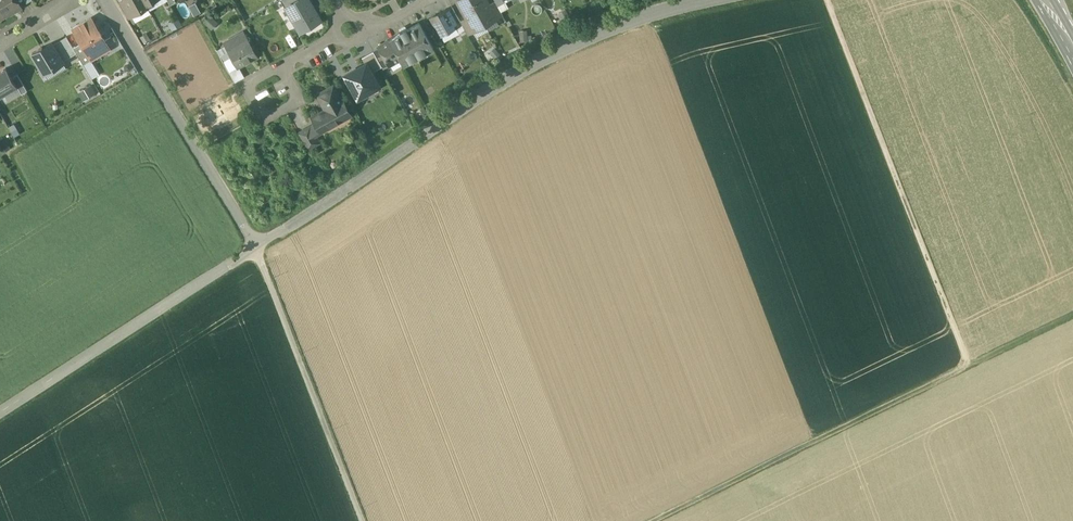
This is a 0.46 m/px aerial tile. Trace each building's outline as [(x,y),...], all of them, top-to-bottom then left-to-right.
[(10,12),(9,11),(19,4),(17,0),(0,0),(0,19),(10,12)] [(127,0),(123,0),(120,2),(129,17),(135,13),(127,0)] [(135,13),(147,6),(146,4),(144,0),(127,0),(135,13)] [(287,5),(301,30),(310,25),(311,27),(322,22),(320,19),(311,3),(313,2),(312,0),(296,0),(287,5)] [(472,0),(456,0),(466,18),(473,30),(485,24),(472,0)] [(487,0),(472,0),(485,24),(496,17),(490,5),(487,0)] [(495,2),(501,11),(508,7),(504,0),(495,0),(495,2)] [(495,2),(490,5),(496,17),(502,14),(501,11),(495,2)] [(446,8),(439,12),(439,11),(438,12),(439,12),(436,14),(436,13),(435,14),(431,17),(440,35),(456,26),(455,25),(455,26),(448,12),(447,11),(446,8)] [(460,21),(453,8),(447,11),(448,12),(455,26),(455,25),(456,26),(462,23),(460,21)] [(105,41),(91,17),(73,28),(82,42),(87,52),(88,51),(105,41)] [(473,30),(466,18),(460,21),(462,23),(467,33),(473,30)] [(406,27),(399,30),(401,33),(390,39),(400,59),(403,64),(416,57),(416,56),(419,55),(433,48),(419,23),(407,29),(406,27)] [(244,30),(224,41),(229,50),(249,39),(244,30)] [(66,36),(53,45),(63,61),(77,53),(73,47),(66,36)] [(249,39),(229,50),(238,67),(258,56),(249,39)] [(390,39),(379,45),(389,64),(389,65),(400,59),(390,39)] [(82,42),(73,47),(77,53),(83,64),(93,59),(88,51),(87,52),(82,42)] [(42,46),(32,52),(48,79),(67,68),(63,61),(53,45),(51,43),(43,48),(42,46)] [(389,64),(380,47),(374,51),(383,67),(389,64)] [(383,67),(374,51),(364,56),(367,62),(373,73),(383,67)] [(236,68),(230,57),(223,61),(229,72),(236,68)] [(367,62),(345,74),(358,97),(380,85),(373,73),(367,62)] [(0,71),(0,97),(17,86),(12,77),(6,68),(0,71)] [(17,74),(12,77),(17,86),(22,94),(27,91),(17,74)] [(93,85),(80,90),(84,99),(97,94),(93,85)] [(341,101),(333,86),(318,94),(326,109),(312,116),(321,131),(335,123),(334,120),(349,111),(343,100),(341,101)] [(317,138),(310,126),(299,132),(306,144),(317,138)]
